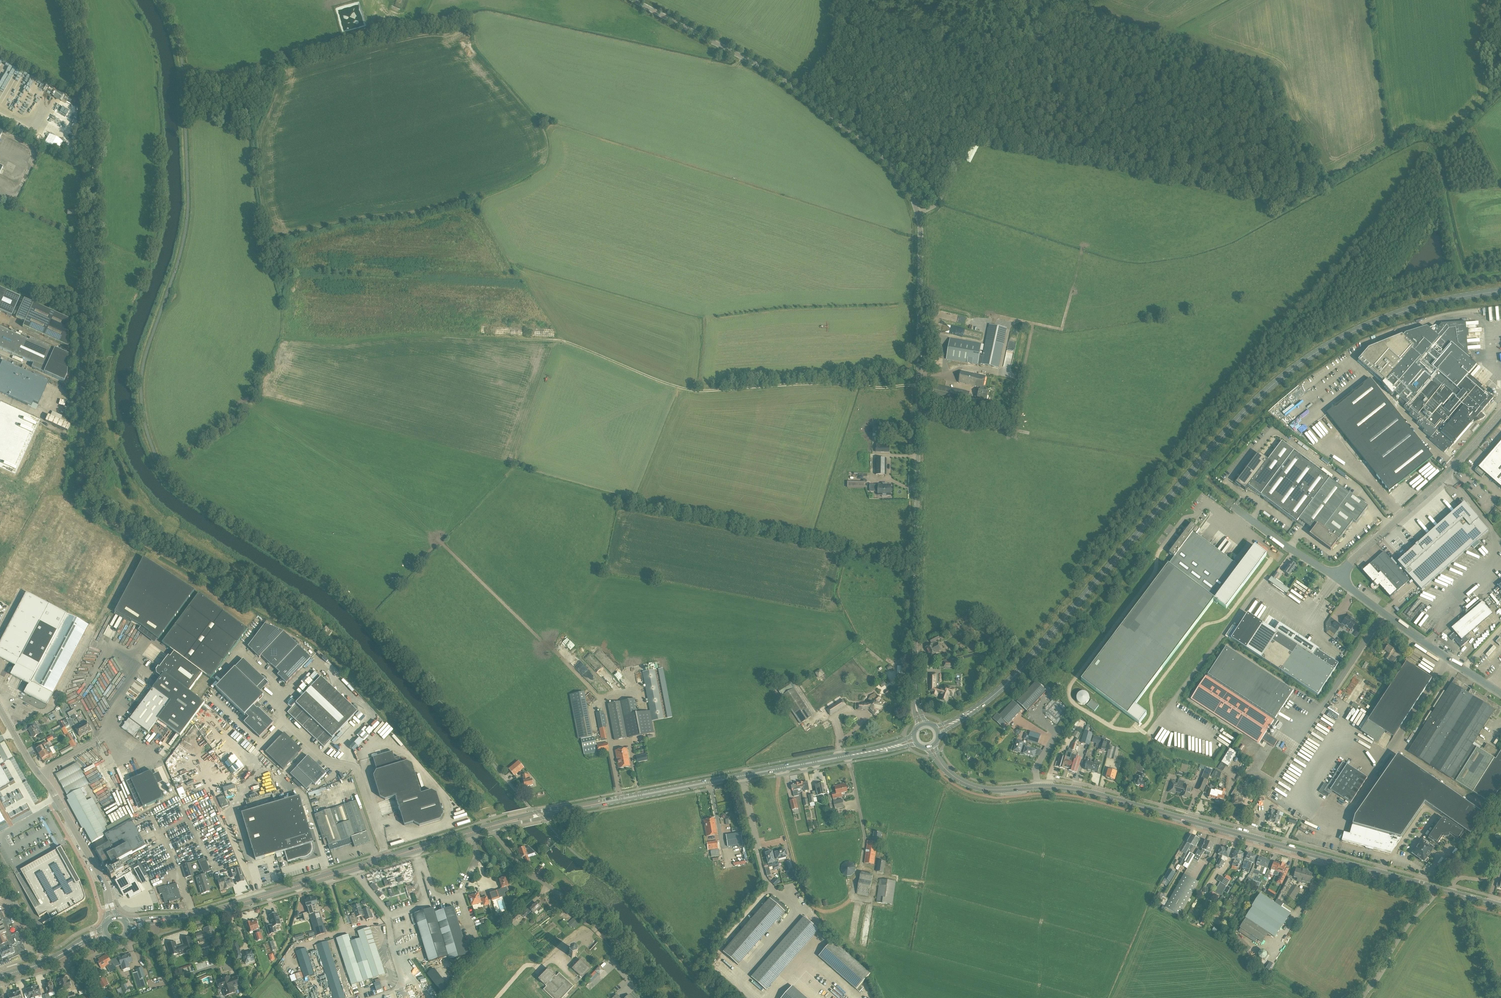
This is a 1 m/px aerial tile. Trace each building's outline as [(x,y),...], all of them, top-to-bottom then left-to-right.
[(11,317),(20,298),(0,289),(0,312),(11,317)] [(23,327),(68,347),(68,320),(24,300),(16,318),(25,322),(23,327)] [(1480,387),(1481,387),(1468,375),(1476,366),(1470,360),(1469,356),(1468,356),(1466,322),(1441,324),(1437,328),(1435,327),(1429,330),(1427,328),(1405,334),(1403,337),(1402,335),(1368,349),(1358,361),(1384,383),(1382,385),(1392,396),(1394,393),(1399,397),(1407,404),(1404,407),(1411,413),(1410,415),(1418,422),(1417,424),(1425,430),(1423,432),(1431,438),(1430,439),(1445,452),(1448,448),(1449,449),(1453,444),(1454,445),(1473,422),(1468,418),(1470,416),(1473,419),(1475,419),(1476,418),(1479,420),(1483,419),(1485,417),(1481,413),(1493,398),(1480,387)] [(983,356),(981,364),(999,368),(1007,328),(989,324),(983,356)] [(33,364),(32,367),(64,382),(67,375),(68,355),(54,349),(30,338),(11,330),(10,332),(0,328),(0,348),(33,364)] [(976,343),(978,331),(966,329),(964,341),(976,343)] [(950,339),(947,360),(981,366),(981,364),(983,356),(980,356),(982,344),(950,339)] [(1014,366),(1015,357),(1002,356),(1001,365),(1014,366)] [(14,399),(23,403),(28,405),(30,401),(38,404),(48,382),(2,361),(0,366),(0,393),(14,399)] [(960,382),(976,386),(977,380),(978,374),(962,371),(960,382)] [(1480,383),(1487,375),(1486,373),(1478,381),(1480,383)] [(983,387),(986,376),(978,374),(977,380),(976,386),(981,387),(981,388),(983,388),(983,387)] [(1485,380),(1496,388),(1498,385),(1487,378),(1485,380)] [(1389,492),(1433,457),(1370,379),(1327,413),(1352,445),(1360,439),(1372,454),(1364,460),(1389,492)] [(970,393),(935,386),(932,399),(967,407),(970,393)] [(984,387),(983,387),(983,388),(981,388),(981,390),(980,390),(978,397),(987,399),(989,392),(984,391),(984,387)] [(45,421),(67,431),(70,425),(60,421),(62,416),(52,411),(50,416),(48,415),(45,421)] [(890,442),(876,442),(876,452),(889,452),(890,442)] [(1259,453),(1236,483),(1245,490),(1249,486),(1297,522),(1299,519),(1313,530),(1310,535),(1331,551),(1353,521),(1356,523),(1368,507),(1330,478),(1282,442),(1268,460),(1259,453)] [(1485,473),(1500,487),(1500,442),(1489,456),(1488,456),(1476,470),(1476,472),(1482,477),(1485,473)] [(876,458),(876,474),(886,475),(887,458),(876,458)] [(870,485),(870,491),(875,491),(879,491),(879,495),(882,495),(882,497),(887,497),(887,495),(891,495),(891,485),(887,484),(887,483),(883,483),(883,484),(879,484),(879,485),(875,485),(870,485)] [(1416,547),(1398,563),(1422,590),(1488,530),(1465,504),(1461,507),(1420,544),(1419,545),(1417,543),(1415,546),(1416,547)] [(1440,504),(1438,506),(1444,512),(1446,511),(1440,504)] [(1147,714),(1135,705),(1214,600),(1226,609),(1267,555),(1255,546),(1239,567),(1193,532),(1197,527),(1191,523),(1186,531),(1185,530),(1183,532),(1184,533),(1169,553),(1174,557),(1081,680),(1139,724),(1147,714)] [(1264,542),(1266,539),(1256,531),(1254,533),(1264,542)] [(1376,581),(1379,585),(1390,597),(1409,580),(1384,552),(1362,571),(1373,583),(1376,581)] [(141,627),(147,631),(159,640),(195,591),(144,558),(115,613),(141,627)] [(1289,575),(1292,571),(1293,571),(1295,568),(1295,567),(1296,565),(1291,561),(1288,565),(1287,565),(1285,568),(1286,568),(1284,571),(1289,575)] [(1274,583),(1285,591),(1288,588),(1277,579),(1274,583)] [(205,703),(189,691),(202,673),(211,679),(248,629),(199,593),(162,643),(174,652),(162,668),(160,667),(160,668),(159,667),(156,670),(157,674),(161,677),(131,719),(129,718),(122,728),(134,737),(141,727),(148,732),(158,719),(180,736),(205,703)] [(1493,604),(1489,599),(1491,597),(1488,594),(1484,598),(1487,601),(1487,602),(1491,606),(1493,604)] [(1469,633),(1492,614),(1482,602),(1459,622),(1469,633)] [(1421,625),(1431,615),(1429,613),(1426,610),(1416,620),(1418,622),(1421,625)] [(1330,659),(1318,651),(1319,649),(1320,649),(1317,647),(1316,648),(1283,626),(1283,625),(1281,623),(1280,624),(1275,631),(1248,614),(1231,639),(1261,659),(1281,672),(1318,696),(1334,670),(1338,664),(1334,661),(1335,661),(1330,658),(1330,659)] [(1351,630),(1356,623),(1351,619),(1352,618),(1348,616),(1341,625),(1336,621),(1332,627),(1331,626),(1326,633),(1332,638),(1340,627),(1343,629),(1345,626),(1351,630)] [(1452,628),(1454,631),(1455,632),(1449,637),(1453,641),(1454,639),(1461,647),(1469,641),(1465,637),(1469,633),(1459,622),(1452,628)] [(248,647),(250,649),(259,658),(261,656),(284,632),(265,624),(248,647)] [(333,630),(326,626),(325,627),(322,632),(323,633),(330,636),(331,636),(333,631),(333,630)] [(261,656),(268,662),(271,665),(272,665),(276,669),(298,646),(284,632),(261,656)] [(931,643),(940,639),(938,635),(929,640),(931,643)] [(1393,664),(1397,659),(1391,655),(1394,652),(1393,651),(1394,649),(1387,645),(1388,644),(1385,642),(1378,651),(1382,654),(1385,650),(1389,653),(1385,658),(1393,664)] [(937,643),(926,648),(930,656),(937,653),(937,652),(940,650),(937,643)] [(277,675),(286,683),(311,658),(298,646),(276,669),(280,673),(277,675)] [(1275,718),(1293,691),(1226,646),(1211,670),(1208,668),(1205,672),(1208,674),(1192,699),(1259,743),(1262,740),(1273,747),(1277,741),(1268,735),(1278,720),(1275,718)] [(1496,648),(1493,646),(1486,655),(1488,657),(1496,648)] [(216,688),(217,689),(248,718),(244,723),(260,738),(274,723),(258,708),(261,705),(257,702),(258,702),(264,695),(257,688),(265,680),(268,684),(269,683),(243,659),(216,688)] [(1368,721),(1360,732),(1377,743),(1385,732),(1393,738),(1432,679),(1406,662),(1368,721)] [(663,668),(658,669),(668,718),(672,717),(663,668)] [(815,673),(819,678),(824,674),(820,669),(815,673)] [(654,670),(643,672),(645,684),(652,721),(664,719),(658,689),(654,670)] [(952,697),(954,689),(945,687),(944,691),(936,689),(936,674),(930,674),(930,691),(933,692),(933,695),(937,696),(938,693),(943,694),(941,700),(947,701),(948,695),(952,697)] [(321,677),(288,712),(324,747),(358,712),(354,708),(349,710),(346,702),(342,703),(339,695),(334,696),(332,688),(321,677)] [(1484,749),(1481,750),(1480,749),(1473,745),(1491,715),(1495,718),(1497,717),(1500,711),(1500,707),(1471,688),(1468,693),(1461,689),(1464,684),(1455,678),(1408,751),(1489,803),(1500,787),(1500,751),(1500,752),(1487,743),(1484,749)] [(1036,682),(1017,702),(1027,712),(1046,691),(1036,682)] [(794,687),(794,688),(783,695),(782,696),(800,723),(801,724),(813,715),(812,714),(794,687)] [(570,695),(577,734),(591,731),(584,692),(570,695)] [(858,703),(858,709),(869,710),(874,715),(883,707),(878,702),(881,699),(878,696),(877,697),(875,694),(872,696),(869,700),(872,702),(870,704),(858,703)] [(634,699),(607,704),(614,740),(627,737),(627,738),(653,733),(649,711),(637,713),(634,699)] [(828,708),(827,709),(827,710),(830,715),(846,705),(843,699),(842,700),(828,708)] [(1087,706),(1095,711),(1099,706),(1092,700),(1087,706)] [(1008,724),(1022,709),(1013,701),(1000,715),(997,713),(993,718),(999,724),(1003,720),(1008,724)] [(595,713),(599,728),(604,727),(606,727),(603,711),(595,713)] [(66,719),(58,723),(62,729),(68,726),(70,725),(67,720),(66,719)] [(86,721),(81,724),(86,733),(91,730),(86,721)] [(33,738),(40,734),(36,727),(37,726),(35,722),(29,725),(31,728),(28,729),(33,738)] [(75,727),(80,737),(86,733),(81,724),(75,727)] [(68,726),(62,729),(65,735),(66,734),(68,738),(71,736),(69,732),(73,730),(71,727),(70,725),(68,726)] [(1089,745),(1093,733),(1084,731),(1081,742),(1089,745)] [(1041,735),(1031,732),(1030,735),(1028,740),(1028,741),(1038,744),(1041,735)] [(293,742),(284,733),(265,752),(275,761),(293,742)] [(71,736),(68,738),(70,741),(69,742),(71,745),(72,747),(76,745),(71,736)] [(1094,736),(1092,742),(1096,743),(1095,747),(1099,748),(1102,739),(1102,738),(1094,736)] [(592,738),(581,740),(584,754),(598,752),(596,745),(594,737),(592,738)] [(1107,752),(1111,742),(1102,739),(1099,748),(1099,750),(1107,752)] [(1024,743),(1018,741),(1016,747),(1015,746),(1013,751),(1018,752),(1021,753),(1022,747),(1024,743)] [(37,750),(36,751),(38,754),(39,754),(48,749),(50,748),(48,745),(46,742),(41,744),(42,746),(36,749),(37,750)] [(293,742),(275,761),(284,770),(302,750),(293,742)] [(607,742),(596,744),(596,745),(598,752),(598,753),(609,751),(607,742)] [(1067,769),(1072,755),(1073,750),(1075,744),(1072,743),(1070,749),(1069,749),(1067,754),(1066,753),(1065,757),(1061,756),(1058,767),(1060,768),(1064,769),(1065,768),(1067,769)] [(52,746),(50,748),(39,754),(42,759),(47,756),(48,757),(56,753),(52,746)] [(1116,760),(1119,748),(1110,746),(1106,758),(1116,760)] [(1026,748),(1022,747),(1021,753),(1020,754),(1023,755),(1024,754),(1034,757),(1036,751),(1026,748)] [(630,765),(627,748),(615,750),(618,768),(630,765)] [(1221,763),(1218,768),(1223,771),(1226,766),(1229,767),(1237,754),(1229,750),(1221,763)] [(647,760),(646,757),(646,754),(636,756),(637,762),(647,760)] [(1072,755),(1067,769),(1069,769),(1069,771),(1070,771),(1070,772),(1071,772),(1072,772),(1073,772),(1074,771),(1075,772),(1077,773),(1082,758),(1080,758),(1074,756),(1072,755)] [(1350,843),(1357,845),(1359,846),(1359,845),(1366,847),(1366,848),(1369,849),(1369,850),(1369,849),(1373,850),(1373,849),(1390,854),(1391,853),(1401,838),(1400,838),(1425,803),(1440,814),(1470,835),(1484,815),(1398,755),(1355,816),(1350,835),(1344,834),(1342,841),(1349,843),(1350,843)] [(308,756),(297,768),(290,774),(306,789),(313,783),(315,785),(325,775),(326,773),(319,766),(315,763),(308,756)] [(399,757),(375,764),(377,771),(376,771),(373,776),(380,797),(385,800),(396,797),(404,825),(414,822),(414,823),(419,826),(440,820),(443,814),(437,793),(432,791),(421,794),(412,764),(407,762),(401,763),(399,757)] [(1087,762),(1085,770),(1088,770),(1088,772),(1090,772),(1091,771),(1092,772),(1094,764),(1090,763),(1091,759),(1089,758),(1087,762)] [(514,776),(524,768),(518,761),(508,769),(514,776)] [(1350,803),(1367,778),(1343,762),(1324,790),(1330,794),(1332,791),(1350,803)] [(1097,765),(1094,764),(1092,772),(1093,773),(1094,773),(1095,773),(1098,773),(1101,764),(1098,763),(1097,765)] [(1135,771),(1142,773),(1144,767),(1141,767),(1141,764),(1137,763),(1135,771)] [(10,784),(0,765),(0,790),(10,784)] [(1203,792),(1208,781),(1213,768),(1207,766),(1206,768),(1206,767),(1202,778),(1197,789),(1203,792)] [(1109,768),(1106,778),(1114,780),(1117,770),(1109,768)] [(1211,776),(1220,779),(1221,773),(1216,769),(1211,776)] [(131,780),(143,807),(164,798),(151,771),(131,780)] [(1244,773),(1239,781),(1244,784),(1248,776),(1244,773)] [(526,774),(522,775),(525,786),(533,785),(532,780),(527,780),(526,774)] [(1145,787),(1146,783),(1143,782),(1144,775),(1142,774),(1141,777),(1137,776),(1135,784),(1136,785),(1138,786),(1140,785),(1145,787)] [(1181,781),(1179,780),(1178,784),(1172,782),(1169,792),(1175,794),(1176,791),(1178,792),(1181,781)] [(1185,782),(1181,781),(1178,792),(1182,793),(1181,796),(1182,796),(1183,798),(1186,799),(1187,798),(1189,798),(1192,787),(1184,785),(1185,782)] [(800,783),(799,783),(801,789),(804,789),(804,791),(808,791),(808,788),(809,788),(808,782),(804,782),(803,783),(802,782),(801,782),(800,783)] [(801,789),(799,783),(798,783),(797,783),(796,784),(795,784),(792,785),(793,791),(794,797),(799,796),(798,792),(801,791),(801,789)] [(817,791),(815,791),(812,792),(813,795),(813,796),(816,796),(826,794),(824,784),(816,786),(817,791)] [(835,788),(832,789),(835,801),(841,799),(840,798),(843,798),(842,794),(847,793),(847,792),(848,792),(850,791),(848,784),(846,785),(841,786),(840,785),(835,786),(835,788)] [(1210,790),(1207,797),(1208,799),(1210,799),(1212,798),(1213,799),(1217,789),(1216,788),(1216,787),(1211,785),(1210,790)] [(1244,811),(1246,806),(1242,804),(1243,800),(1244,797),(1240,796),(1242,790),(1235,788),(1231,795),(1234,795),(1230,807),(1236,809),(1237,810),(1238,811),(1239,810),(1240,810),(1244,811)] [(1217,789),(1213,799),(1215,799),(1215,801),(1217,801),(1219,800),(1219,798),(1224,799),(1225,795),(1224,795),(1225,795),(1226,793),(1225,792),(1226,790),(1222,789),(1222,790),(1217,789)] [(224,795),(218,798),(222,808),(228,805),(224,795)] [(312,845),(308,830),(309,829),(300,796),(242,813),(251,845),(256,860),(280,853),(284,851),(288,862),(297,859),(300,858),(305,857),(307,857),(308,856),(308,857),(310,856),(309,855),(310,854),(311,853),(312,851),(312,850),(313,848),(313,847),(312,845)] [(790,801),(792,810),(799,809),(796,799),(790,801)] [(328,844),(331,851),(353,843),(354,847),(370,841),(366,832),(365,832),(365,830),(366,830),(356,801),(344,805),(344,804),(336,807),(318,813),(318,812),(314,813),(325,845),(328,844)] [(1279,820),(1281,816),(1279,815),(1280,812),(1276,811),(1276,812),(1273,811),(1272,814),(1270,813),(1268,821),(1277,823),(1278,820),(1279,820)] [(714,818),(704,820),(707,836),(717,834),(714,818)] [(1450,835),(1456,840),(1460,835),(1462,837),(1464,833),(1446,820),(1445,820),(1443,818),(1441,821),(1428,839),(1432,842),(1433,840),(1438,844),(1443,837),(1444,836),(1444,837),(1444,836),(1448,836),(1450,835)] [(146,846),(132,820),(111,832),(108,833),(105,835),(109,843),(110,842),(117,856),(121,864),(129,860),(129,859),(132,858),(132,857),(128,859),(127,856),(130,854),(130,855),(146,846)] [(736,833),(726,834),(728,847),(738,845),(742,844),(740,832),(736,833)] [(880,843),(882,833),(874,832),(873,842),(869,841),(868,844),(867,844),(864,863),(874,865),(877,845),(876,845),(876,843),(880,843)] [(1187,843),(1182,852),(1185,854),(1186,853),(1195,837),(1195,836),(1193,835),(1192,835),(1191,835),(1187,842),(1187,843)] [(1191,862),(1193,859),(1194,856),(1190,853),(1192,850),(1194,847),(1195,847),(1200,840),(1199,839),(1199,838),(1198,838),(1197,838),(1195,837),(1186,853),(1186,854),(1185,856),(1183,859),(1180,865),(1187,869),(1191,862)] [(1426,844),(1428,841),(1424,839),(1423,841),(1422,841),(1413,854),(1419,859),(1420,859),(1422,861),(1423,861),(1424,862),(1424,861),(1427,862),(1429,859),(1427,857),(1433,849),(1426,844)] [(717,841),(707,843),(708,850),(718,848),(717,841)] [(1194,856),(1193,859),(1198,862),(1204,852),(1205,850),(1207,851),(1207,854),(1206,855),(1209,856),(1211,853),(1214,845),(1213,845),(1213,843),(1212,843),(1211,844),(1209,843),(1209,842),(1207,841),(1206,842),(1205,841),(1201,851),(1199,849),(1195,856),(1194,856)] [(109,843),(101,847),(96,850),(103,863),(117,856),(110,842),(109,843)] [(43,924),(83,902),(83,901),(84,901),(84,900),(85,900),(85,899),(85,898),(85,897),(85,896),(85,895),(81,882),(61,847),(59,849),(21,870),(25,878),(33,892),(27,895),(39,917),(47,913),(51,919),(43,924)] [(518,850),(517,851),(518,853),(519,853),(520,858),(524,856),(526,863),(529,862),(527,855),(535,852),(537,854),(529,847),(525,848),(525,847),(521,849),(521,848),(518,848),(519,849),(518,850)] [(1223,848),(1221,847),(1218,854),(1220,855),(1219,858),(1216,862),(1218,863),(1216,867),(1220,859),(1222,859),(1226,848),(1226,849),(1225,848),(1224,847),(1223,848)] [(1227,848),(1226,848),(1222,859),(1220,859),(1216,867),(1220,869),(1221,868),(1225,860),(1226,857),(1228,858),(1231,850),(1230,850),(1229,849),(1227,848)] [(766,853),(769,868),(773,867),(774,870),(779,869),(778,865),(775,866),(774,860),(772,853),(772,852),(771,852),(771,850),(766,852),(766,853)] [(775,854),(773,854),(774,860),(787,857),(785,850),(775,853),(775,854)] [(1239,852),(1235,867),(1238,867),(1239,864),(1241,865),(1242,861),(1244,854),(1242,853),(1241,852),(1240,852),(1239,852)] [(1244,864),(1242,868),(1244,869),(1243,871),(1244,871),(1252,855),(1251,854),(1250,853),(1249,853),(1247,853),(1243,864),(1244,864)] [(1252,855),(1244,871),(1248,873),(1251,865),(1252,863),(1254,863),(1257,856),(1255,856),(1255,855),(1253,855),(1252,855)] [(117,856),(103,863),(107,871),(111,879),(115,877),(122,873),(121,872),(125,870),(122,864),(122,865),(121,864),(117,856)] [(1260,857),(1259,857),(1256,865),(1259,866),(1259,867),(1258,867),(1256,870),(1253,869),(1249,875),(1248,875),(1246,878),(1252,881),(1255,875),(1257,876),(1265,859),(1262,858),(1262,857),(1261,857),(1260,857)] [(211,871),(205,858),(199,861),(204,873),(211,871)] [(1260,869),(1258,874),(1262,875),(1264,868),(1267,869),(1270,861),(1269,860),(1268,859),(1267,860),(1265,859),(1260,869)] [(884,873),(886,862),(878,860),(877,872),(884,873)] [(843,874),(847,876),(852,876),(855,872),(856,868),(854,864),(849,861),(845,862),(842,865),(841,870),(843,874)] [(182,865),(185,878),(194,875),(190,862),(182,865)] [(1275,862),(1274,862),(1271,870),(1275,871),(1274,875),(1275,875),(1280,864),(1277,863),(1277,862),(1275,862)] [(1280,864),(1275,875),(1279,877),(1278,880),(1277,883),(1282,884),(1289,869),(1286,868),(1286,866),(1284,865),(1284,864),(1284,863),(1282,862),(1281,863),(1280,863),(1280,864)] [(146,881),(147,882),(139,866),(134,869),(142,884),(146,881)] [(541,866),(536,872),(539,875),(544,868),(541,866)] [(240,867),(232,870),(234,876),(236,876),(238,882),(244,880),(240,867)] [(123,896),(126,894),(128,893),(129,894),(131,893),(130,892),(131,891),(134,896),(142,891),(137,882),(131,872),(129,869),(123,872),(125,875),(124,875),(125,876),(124,876),(122,873),(115,877),(117,880),(115,881),(121,891),(123,896)] [(1297,881),(1302,882),(1305,870),(1303,869),(1302,870),(1296,869),(1294,877),(1298,878),(1297,881)] [(1165,878),(1161,883),(1164,884),(1167,886),(1175,873),(1169,870),(1164,878),(1165,878)] [(1308,870),(1305,870),(1302,882),(1306,884),(1307,882),(1310,883),(1312,874),(1307,873),(1308,870)] [(861,872),(857,894),(869,897),(873,874),(861,872)] [(196,877),(198,882),(202,894),(209,891),(207,884),(209,884),(205,874),(196,877)] [(1199,883),(1192,879),(1186,876),(1184,875),(1166,908),(1180,916),(1199,883)] [(1222,883),(1227,875),(1226,875),(1225,878),(1219,875),(1217,880),(1220,882),(1222,883)] [(1227,875),(1222,883),(1227,886),(1231,878),(1230,877),(1227,875)] [(230,876),(219,880),(221,887),(224,886),(225,888),(234,886),(232,880),(231,881),(230,876)] [(497,891),(490,893),(492,900),(499,898),(499,897),(505,896),(503,892),(507,891),(506,886),(508,886),(505,877),(499,879),(502,888),(501,890),(497,891)] [(1300,889),(1293,885),(1293,886),(1290,884),(1293,880),(1289,877),(1278,898),(1274,903),(1260,894),(1252,906),(1253,907),(1246,918),(1240,928),(1262,943),(1269,933),(1275,937),(1291,914),(1280,906),(1287,895),(1293,900),(1300,889)] [(893,905),(896,881),(880,879),(877,902),(893,905)] [(1222,883),(1220,882),(1215,892),(1221,896),(1223,891),(1224,892),(1227,886),(1222,883)] [(164,898),(166,904),(181,899),(176,883),(167,886),(166,886),(158,888),(160,894),(164,893),(165,898),(164,898)] [(1163,895),(1159,892),(1155,900),(1159,902),(1163,895)] [(1231,893),(1226,900),(1230,902),(1235,895),(1231,893)] [(480,900),(478,894),(469,896),(472,905),(481,902),(483,901),(484,905),(489,904),(487,897),(482,899),(480,900)] [(772,896),(723,952),(738,965),(780,917),(781,918),(785,914),(783,913),(787,909),(781,903),(780,904),(778,902),(778,901),(772,896)] [(326,933),(318,908),(317,905),(318,905),(315,897),(309,899),(311,907),(312,907),(312,908),(313,912),(314,912),(314,913),(311,914),(311,913),(309,913),(310,914),(309,914),(314,931),(315,935),(316,936),(326,933)] [(1161,901),(1159,903),(1165,907),(1169,901),(1166,899),(1163,897),(1161,901)] [(303,914),(305,920),(309,919),(308,915),(309,914),(310,914),(309,913),(311,913),(311,914),(314,913),(314,912),(313,912),(312,908),(312,907),(311,907),(309,899),(305,900),(307,908),(308,908),(309,912),(303,914)] [(525,911),(522,908),(519,912),(514,916),(517,919),(522,915),(524,918),(531,911),(533,913),(537,910),(538,912),(541,909),(540,907),(539,907),(539,906),(538,904),(537,904),(535,902),(532,906),(531,905),(525,911)] [(363,915),(361,910),(359,904),(353,906),(355,913),(352,914),(352,915),(349,916),(351,923),(352,925),(358,923),(356,917),(363,915)] [(448,956),(449,960),(468,954),(454,907),(435,912),(448,956)] [(369,908),(361,910),(363,915),(365,915),(366,920),(373,918),(372,913),(371,914),(369,908)] [(448,956),(435,912),(433,908),(414,914),(429,962),(448,956)] [(3,959),(3,958),(9,955),(11,958),(21,954),(23,953),(26,952),(25,948),(18,932),(12,935),(8,926),(6,921),(5,920),(7,920),(6,918),(5,919),(1,911),(1,910),(1,911),(0,911),(0,961),(3,959)] [(508,921),(512,916),(507,912),(503,917),(508,921)] [(272,925),(267,926),(270,934),(269,934),(270,935),(274,933),(274,932),(277,931),(275,926),(281,925),(281,924),(280,923),(281,923),(280,919),(279,919),(277,913),(269,915),(269,916),(272,925)] [(580,923),(574,917),(567,924),(571,928),(572,926),(574,928),(580,923)] [(751,977),(758,983),(766,990),(819,930),(804,917),(751,977)] [(246,923),(249,933),(256,931),(257,933),(254,934),(257,941),(262,939),(256,920),(251,922),(250,922),(246,923)] [(210,938),(212,937),(213,939),(215,938),(215,936),(216,936),(213,926),(203,929),(204,932),(196,934),(197,940),(206,937),(206,939),(208,938),(208,944),(199,946),(201,951),(213,948),(211,943),(209,944),(210,938)] [(367,961),(373,978),(385,974),(370,927),(358,931),(367,961)] [(358,964),(348,934),(336,938),(351,985),(364,981),(358,964)] [(170,956),(179,953),(179,955),(187,953),(186,951),(194,948),(191,937),(182,940),(184,947),(178,949),(175,942),(167,944),(170,956)] [(316,945),(334,997),(344,997),(345,997),(327,941),(316,945)] [(819,956),(857,990),(871,974),(832,941),(819,956)] [(590,950),(599,959),(604,954),(595,945),(590,950)] [(306,948),(295,951),(304,978),(314,974),(306,948)] [(574,949),(574,948),(574,949),(570,951),(569,950),(570,951),(569,955),(568,955),(568,956),(569,955),(572,958),(572,959),(572,958),(576,957),(577,958),(577,957),(576,956),(577,952),(579,952),(578,952),(577,952),(574,949)] [(1258,958),(1262,960),(1261,961),(1258,959),(1256,962),(1259,964),(1258,966),(1268,973),(1273,966),(1266,962),(1267,961),(1266,959),(1268,956),(1267,952),(1264,950),(1260,951),(1258,954),(1258,958)] [(251,951),(236,956),(237,959),(243,957),(245,963),(254,960),(251,951)] [(130,954),(115,958),(117,965),(121,964),(121,965),(124,964),(126,969),(130,968),(129,963),(132,962),(130,954)] [(100,961),(98,962),(99,963),(102,969),(106,966),(109,971),(115,967),(111,960),(110,961),(107,955),(99,959),(100,961)] [(582,978),(591,969),(580,959),(572,968),(582,978)] [(358,964),(364,981),(373,978),(367,961),(358,964)] [(137,970),(137,972),(139,979),(145,977),(142,968),(136,969),(137,970)] [(574,986),(559,973),(557,975),(549,968),(538,979),(546,986),(543,990),(552,997),(563,997),(574,986)] [(598,974),(595,971),(588,978),(591,982),(598,974)] [(137,972),(132,973),(134,980),(137,989),(147,986),(145,977),(139,979),(137,972)] [(58,980),(61,989),(65,988),(66,990),(70,989),(69,987),(71,986),(69,980),(68,981),(67,977),(58,980)] [(223,990),(226,990),(228,995),(235,992),(233,987),(234,987),(234,986),(237,985),(237,986),(240,985),(237,977),(230,979),(229,977),(220,980),(220,981),(217,982),(220,990),(223,988),(223,990)] [(103,987),(105,986),(108,985),(104,978),(102,979),(99,980),(103,987)] [(54,992),(51,982),(44,984),(48,994),(45,995),(46,997),(50,997),(49,994),(54,992)] [(32,988),(35,997),(45,997),(44,995),(41,996),(38,986),(32,988)] [(793,986),(782,997),(807,997),(793,986)] [(32,988),(26,990),(29,997),(35,997),(32,988)]
